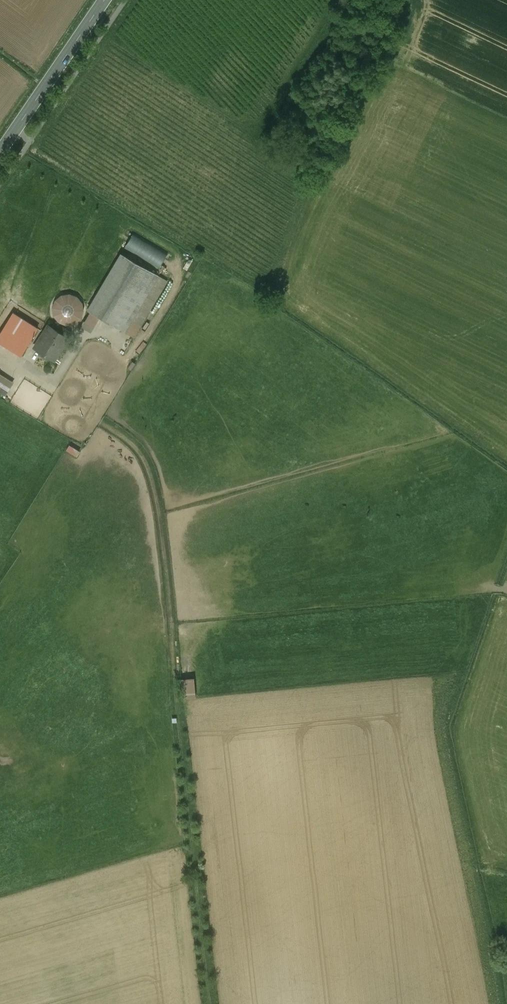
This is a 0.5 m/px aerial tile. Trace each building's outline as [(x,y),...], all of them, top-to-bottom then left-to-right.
[(121,253),(87,310),(124,332),(158,275),(121,253)] [(0,333),(0,342),(20,355),(37,328),(34,326),(13,313),(0,333)] [(49,325),(34,348),(53,360),(68,337),(49,325)] [(4,395),(12,381),(0,373),(0,393),(4,395)] [(76,456),(80,450),(68,444),(65,450),(76,456)]
